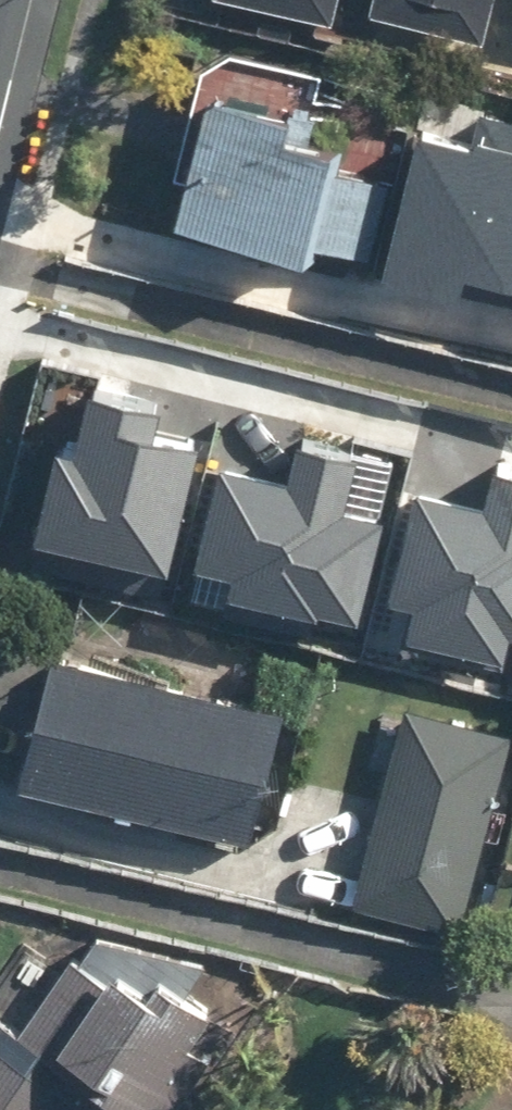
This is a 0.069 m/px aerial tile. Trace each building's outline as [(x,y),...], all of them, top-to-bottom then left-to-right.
[(329,25),(335,0),(226,0),(329,25)] [(360,13),(481,42),(492,0),(363,0),(360,13)] [(203,47),(161,227),(362,274),(384,180),(334,169),(338,152),(310,145),(326,75),(203,47)] [(388,262),(463,282),(470,256),(505,265),(511,240),(511,106),(484,99),(476,131),(425,118),(388,262)] [(44,548),(190,584),(225,444),(79,408),(44,548)] [(226,586),(383,625),(415,495),(376,485),(385,446),(312,429),(300,480),(255,469),(226,586)] [(511,656),(511,467),(508,466),(499,504),(438,490),(404,630),(511,656)] [(39,651),(8,795),(243,846),(274,702),(39,651)] [(510,744),(396,714),(346,903),(460,933),(510,744)] [(211,1061),(181,1041),(203,1011),(182,996),(210,957),(89,930),(61,970),(21,942),(0,972),(0,1109),(176,1109),(211,1061)]
